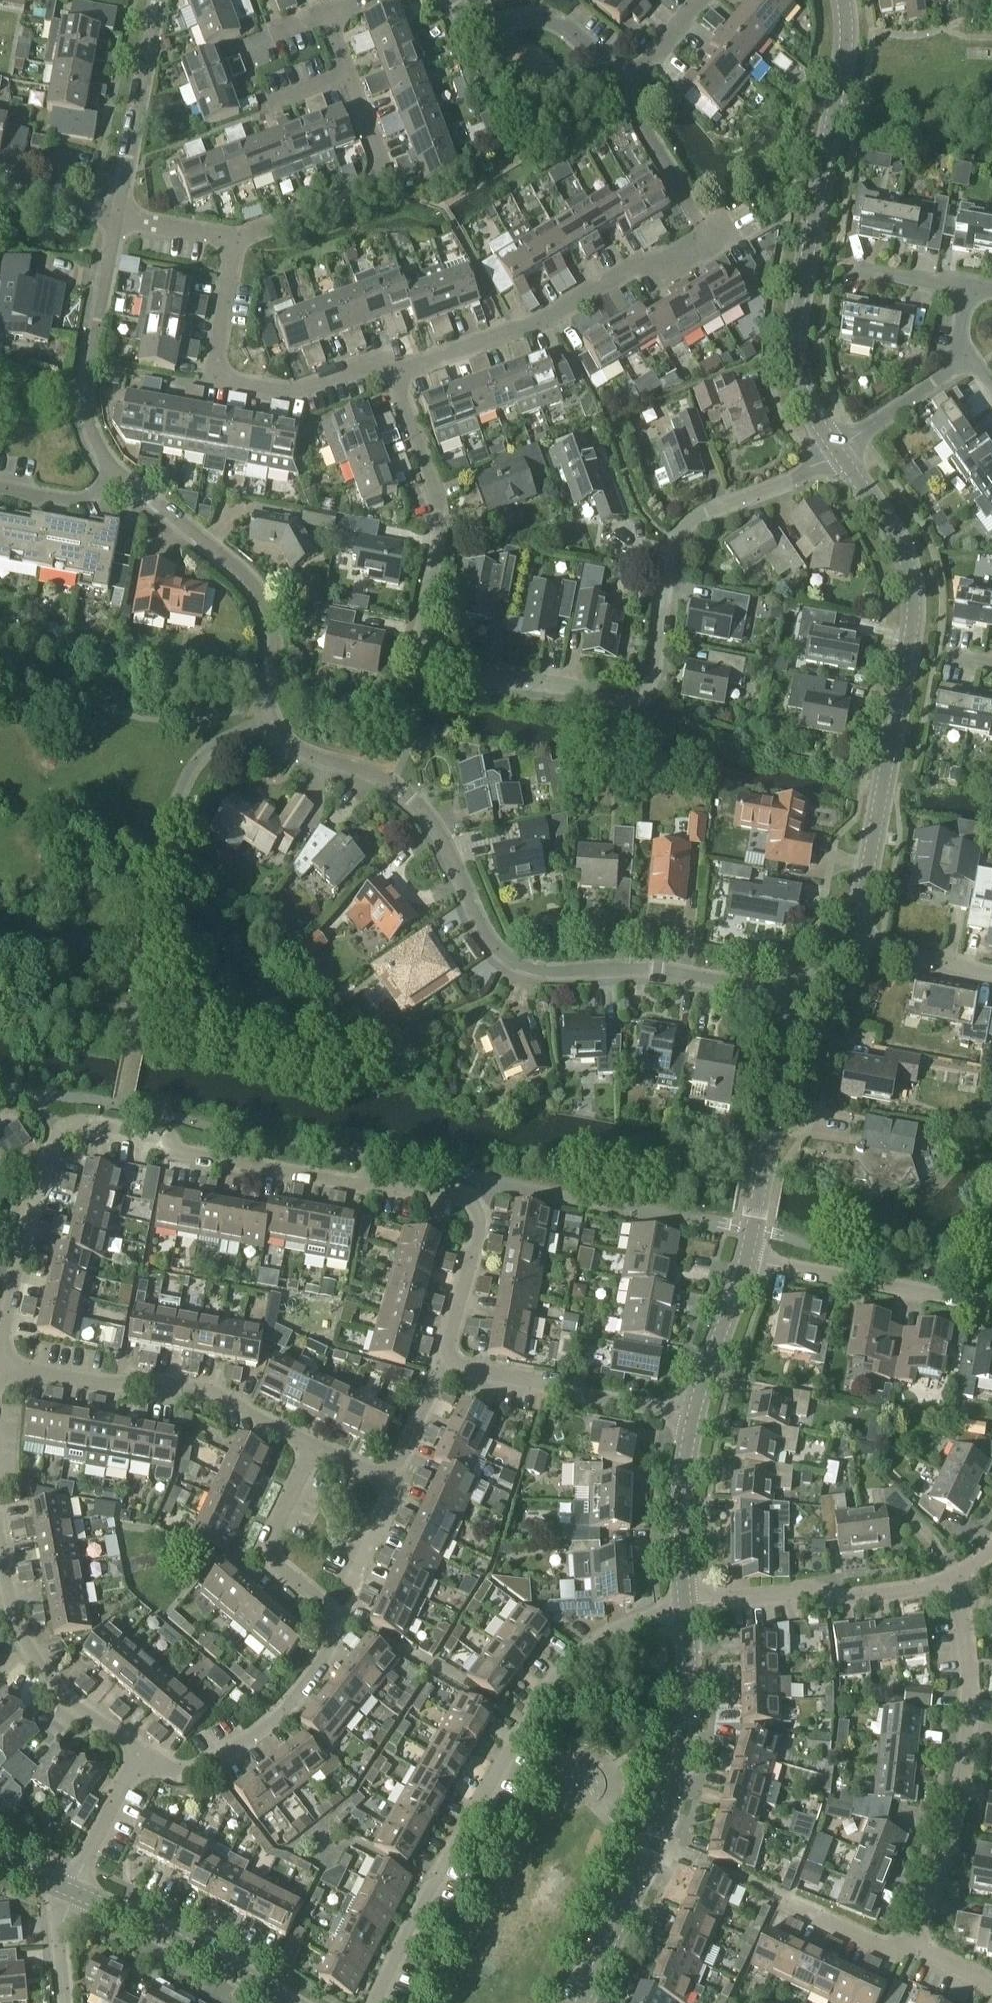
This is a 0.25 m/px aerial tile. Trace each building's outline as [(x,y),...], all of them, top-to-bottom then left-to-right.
[(16,8),(24,9),(25,0),(18,0),(16,7),(16,8)] [(189,4),(191,9),(215,0),(188,0),(189,4)] [(239,4),(229,8),(228,4),(226,0),(215,0),(191,9),(198,29),(251,9),(249,4),(248,1),(239,4)] [(276,4),(281,15),(289,12),(284,0),(275,0),(276,4)] [(294,0),(284,0),(289,12),(298,9),(296,4),(294,0)] [(630,15),(640,24),(645,18),(623,0),(596,0),(593,4),(620,27),(630,15)] [(640,3),(642,0),(623,0),(645,18),(650,12),(640,4),(640,3)] [(767,39),(781,22),(753,0),(750,4),(739,16),(767,39)] [(781,22),(795,5),(794,4),(791,2),(793,0),(753,0),(781,22)] [(892,11),(893,12),(907,10),(910,23),(918,22),(914,0),(878,0),(881,13),(892,11)] [(918,22),(925,20),(922,7),(936,4),(935,0),(914,0),(918,22)] [(57,2),(49,1),(49,4),(47,14),(55,16),(57,4),(57,2)] [(118,13),(74,5),(70,26),(70,28),(96,33),(100,34),(100,33),(111,35),(114,36),(118,13)] [(235,25),(254,18),(251,9),(198,29),(206,50),(240,38),(235,25)] [(45,20),(46,12),(34,10),(33,18),(45,20)] [(365,23),(370,35),(351,42),(354,51),(406,31),(399,10),(365,23)] [(711,13),(707,18),(703,23),(710,29),(718,19),(711,13)] [(45,24),(53,26),(55,16),(47,14),(45,24)] [(767,39),(739,16),(726,33),(753,56),(767,39)] [(725,25),(718,19),(710,29),(717,34),(716,36),(715,40),(718,42),(712,50),(739,72),(740,72),(750,80),(764,64),(753,56),(726,33),(721,29),(725,25)] [(94,43),(96,33),(70,28),(70,26),(64,25),(64,28),(60,47),(107,56),(109,46),(94,43)] [(380,65),(414,52),(406,31),(354,51),(357,59),(376,52),(380,65)] [(107,56),(60,47),(56,69),(88,75),(90,63),(105,66),(107,56)] [(750,80),(740,72),(739,72),(712,50),(705,58),(716,66),(709,75),(736,97),(750,80)] [(369,91),(421,72),(414,52),(380,65),(384,76),(366,83),(369,91)] [(221,66),(216,53),(182,66),(190,87),(243,68),(240,59),(221,66)] [(227,83),(246,76),(243,68),(190,87),(198,108),(232,95),(227,83)] [(88,75),(56,69),(52,90),(99,99),(101,89),(86,86),(88,75)] [(372,100),(391,93),(395,105),(429,92),(421,72),(369,91),(372,100)] [(691,75),(684,84),(693,92),(681,106),(682,106),(708,128),(719,114),(721,115),(736,97),(709,75),(701,84),(691,75)] [(101,89),(99,99),(106,100),(108,90),(101,89)] [(80,116),(82,106),(98,109),(99,99),(52,90),(48,111),(48,112),(54,113),(80,117),(80,116)] [(384,132),(436,113),(429,92),(395,105),(399,116),(380,123),(384,132)] [(239,116),(239,115),(258,108),(255,100),(236,107),(232,95),(198,108),(205,129),(239,116)] [(330,117),(323,98),(314,101),(333,154),(355,146),(342,112),(330,117)] [(306,104),(313,123),(300,128),(315,168),(335,161),(333,154),(314,101),(306,104)] [(94,143),(98,120),(85,118),(85,117),(80,116),(80,117),(54,113),(50,135),(94,143)] [(289,132),(282,113),(274,116),(293,169),(295,175),(315,168),(300,128),(289,132)] [(410,146),(444,133),(436,113),(384,132),(387,140),(406,133),(410,146)] [(496,113),(481,119),(489,140),(503,134),(496,113)] [(265,119),(272,138),(261,142),(273,176),(293,169),(274,116),(271,117),(265,119)] [(8,123),(0,121),(0,157),(6,129),(7,129),(8,123)] [(249,147),(242,128),(233,131),(252,184),(273,176),(261,142),(249,147)] [(19,177),(29,133),(7,129),(6,129),(0,157),(0,173),(19,177)] [(462,150),(454,129),(444,133),(410,146),(414,157),(395,164),(399,173),(451,153),(462,150)] [(225,135),(232,153),(220,158),(233,192),(252,184),(233,131),(225,135)] [(33,138),(31,150),(35,150),(39,151),(41,139),(33,138)] [(47,153),(49,141),(41,139),(39,151),(47,153)] [(208,162),(201,143),(193,146),(212,199),(233,192),(220,158),(208,162)] [(178,173),(191,207),(212,199),(193,146),(184,150),(191,169),(178,173)] [(603,149),(597,155),(602,159),(608,153),(603,149)] [(425,187),(459,174),(451,153),(399,173),(402,181),(421,174),(425,187)] [(670,211),(652,180),(646,170),(627,181),(633,192),(651,222),(670,211)] [(174,190),(183,186),(180,178),(171,181),(174,190)] [(879,198),(866,196),(860,187),(853,222),(861,223),(858,240),(872,243),(873,242),(873,238),(894,242),(900,207),(878,203),(879,198)] [(615,203),(608,191),(607,191),(589,202),(607,233),(616,227),(623,239),(632,233),(614,203),(615,203)] [(614,203),(632,233),(651,222),(633,192),(615,203),(614,203)] [(913,251),(927,253),(930,236),(942,238),(949,203),(937,201),(935,208),(922,206),(922,211),(900,207),(894,242),(914,246),(913,249),(913,251)] [(607,233),(589,202),(570,214),(595,255),(604,250),(597,239),(607,233)] [(966,254),(967,249),(989,253),(991,233),(991,217),(974,214),(974,209),(960,207),(952,251),(966,254)] [(595,255),(570,214),(552,225),(570,255),(579,249),(586,261),(595,255)] [(659,223),(654,226),(648,230),(652,237),(663,231),(659,223)] [(570,255),(552,225),(533,236),(558,278),(567,272),(560,261),(570,255)] [(508,237),(533,277),(542,272),(549,283),(558,278),(533,236),(526,226),(508,237)] [(657,245),(662,242),(668,238),(663,231),(652,237),(657,245)] [(500,298),(514,290),(520,301),(530,295),(523,283),(533,277),(508,237),(489,248),(495,259),(495,260),(482,268),(500,298)] [(5,258),(0,283),(0,285),(2,285),(0,298),(0,337),(28,342),(48,345),(53,320),(59,321),(64,298),(55,296),(57,287),(37,283),(29,281),(32,263),(5,258)] [(407,335),(400,316),(411,312),(412,312),(406,295),(407,294),(403,283),(401,277),(397,266),(375,274),(379,285),(399,338),(407,335)] [(740,309),(750,302),(736,278),(726,284),(715,266),(705,272),(712,284),(703,289),(721,320),(740,309)] [(422,276),(445,340),(454,337),(447,318),(459,314),(446,280),(442,269),(422,276)] [(162,281),(163,275),(163,274),(147,271),(146,278),(155,280),(162,281)] [(480,306),(468,272),(446,280),(459,314),(471,309),(478,328),(486,325),(479,306),(480,306)] [(191,287),(176,284),(177,278),(163,275),(162,281),(155,280),(146,278),(144,278),(139,301),(144,301),(207,313),(208,304),(188,300),(191,287)] [(430,324),(437,343),(445,340),(422,276),(403,283),(407,294),(406,295),(412,312),(411,312),(417,329),(418,328),(430,324)] [(721,320),(703,289),(693,296),(686,284),(678,289),(702,331),(721,320)] [(399,338),(379,285),(359,292),(372,326),(383,322),(390,341),(399,338)] [(665,312),(684,342),(702,331),(678,289),(668,295),(675,306),(665,312)] [(372,326),(359,292),(339,300),(359,352),(367,350),(360,331),(372,326)] [(637,306),(630,295),(622,300),(629,311),(637,306)] [(359,352),(339,300),(319,307),(331,341),(343,337),(350,356),(359,352)] [(839,344),(852,346),(851,350),(873,354),(875,346),(881,311),(861,307),(862,302),(847,300),(839,344)] [(144,301),(140,323),(183,330),(185,318),(205,321),(207,313),(144,301)] [(302,352),(309,371),(318,367),(298,315),(294,303),(273,311),(277,322),(289,356),(302,352)] [(657,342),(664,354),(665,353),(684,342),(665,312),(655,318),(649,306),(640,311),(658,341),(657,342)] [(331,341),(319,307),(298,315),(318,367),(326,364),(319,345),(331,341)] [(589,324),(601,317),(596,309),(585,316),(589,324)] [(916,312),(902,310),(901,314),(881,311),(875,346),(897,350),(899,337),(911,339),(916,312)] [(658,341),(640,311),(622,322),(640,352),(657,342),(658,341)] [(578,361),(591,382),(601,375),(606,383),(616,377),(612,369),(621,364),(599,328),(605,325),(601,317),(589,324),(594,331),(589,334),(592,340),(583,345),(589,355),(578,361)] [(605,325),(599,328),(621,364),(640,352),(622,322),(608,330),(605,325)] [(183,330),(140,323),(136,344),(144,345),(199,355),(201,346),(181,342),(183,330)] [(272,327),(259,332),(264,344),(266,351),(279,346),(272,327)] [(534,363),(527,344),(519,347),(541,411),(563,403),(560,396),(576,391),(565,359),(549,365),(546,358),(534,363)] [(139,367),(175,374),(177,360),(197,364),(199,355),(144,345),(139,367)] [(541,411),(519,347),(510,350),(516,369),(505,373),(517,407),(521,418),(541,411)] [(718,357),(699,368),(705,379),(726,371),(718,357)] [(517,407),(505,373),(493,378),(486,358),(478,361),(497,414),(517,407)] [(497,414),(478,361),(469,365),(476,384),(464,388),(476,422),(497,414)] [(480,433),(476,422),(464,388),(452,392),(445,373),(436,376),(460,440),(480,433)] [(105,374),(103,384),(118,387),(119,377),(105,374)] [(653,374),(634,386),(642,400),(661,389),(659,385),(653,374)] [(683,386),(676,374),(659,385),(661,389),(664,393),(683,386)] [(422,403),(435,437),(439,448),(460,440),(436,376),(428,379),(435,398),(422,403)] [(767,428),(752,387),(737,393),(732,380),(706,389),(694,394),(702,415),(714,410),(725,406),(729,418),(722,421),(726,434),(736,430),(740,441),(738,442),(740,447),(762,439),(763,441),(773,438),(769,428),(767,428)] [(141,400),(127,398),(125,410),(116,408),(113,425),(126,444),(142,446),(154,382),(145,381),(141,400)] [(159,404),(162,384),(154,382),(142,446),(163,451),(171,406),(159,404)] [(187,388),(183,408),(171,406),(163,451),(184,455),(196,390),(187,388)] [(201,412),(205,392),(197,390),(196,390),(184,455),(206,459),(214,414),(201,412)] [(956,391),(919,418),(927,429),(931,426),(943,443),(972,423),(961,406),(964,404),(965,403),(956,391)] [(230,396),(226,416),(214,414),(206,459),(226,463),(228,453),(239,398),(230,396)] [(244,419),(247,399),(239,398),(228,453),(250,457),(256,422),(244,419)] [(272,404),(268,424),(256,422),(250,457),(271,461),(281,405),(272,404)] [(286,427),(290,407),(281,405),(271,461),(293,465),(294,462),(299,431),(300,429),(286,427)] [(372,424),(367,411),(322,427),(330,449),(394,425),(391,417),(372,424)] [(666,470),(654,475),(660,490),(672,485),(672,486),(703,475),(693,450),(707,445),(696,415),(671,424),(677,441),(658,448),(666,470)] [(984,440),(972,423),(943,443),(955,461),(951,463),(959,475),(991,451),(991,443),(988,437),(987,438),(984,440)] [(394,425),(330,449),(337,469),(348,465),(382,452),(378,441),(397,434),(394,425)] [(611,485),(606,487),(589,440),(557,452),(562,467),(563,468),(566,467),(571,482),(568,484),(577,506),(598,499),(607,522),(623,516),(611,485)] [(529,482),(548,475),(537,446),(505,458),(509,469),(498,473),(477,481),(490,514),(492,514),(493,513),(492,511),(503,506),(504,509),(535,498),(529,482)] [(959,475),(966,485),(970,482),(982,500),(991,493),(991,451),(959,475)] [(356,485),(408,465),(405,457),(386,464),(382,452),(348,465),(356,485)] [(393,481),(412,474),(408,465),(356,485),(364,506),(365,506),(368,513),(384,508),(381,500),(397,494),(393,481)] [(911,466),(900,474),(919,501),(945,483),(935,469),(920,479),(911,466)] [(982,500),(974,505),(986,522),(990,519),(991,522),(991,493),(982,500)] [(210,519),(214,506),(202,504),(199,516),(210,519)] [(830,520),(818,504),(792,522),(808,544),(800,549),(799,550),(806,560),(821,550),(825,557),(823,569),(846,572),(847,572),(851,551),(836,528),(835,529),(829,521),(830,520)] [(337,517),(306,511),(303,524),(304,526),(334,532),(337,517)] [(285,556),(293,571),(317,558),(298,524),(255,516),(251,539),(252,539),(286,545),(290,553),(285,556)] [(332,550),(356,555),(355,559),(358,560),(356,574),(375,577),(374,583),(399,588),(403,567),(398,566),(402,546),(388,544),(387,546),(376,544),(380,525),(339,517),(332,550)] [(34,571),(34,577),(37,578),(47,522),(32,519),(30,527),(3,522),(0,537),(0,565),(34,571)] [(89,530),(47,522),(37,578),(40,579),(41,572),(80,580),(88,538),(89,530)] [(112,551),(117,547),(120,527),(90,522),(89,530),(88,538),(80,580),(78,589),(108,595),(115,557),(111,556),(112,551)] [(769,539),(758,523),(725,546),(745,574),(765,560),(779,580),(802,565),(779,532),(769,539)] [(506,549),(502,572),(468,566),(461,603),(455,602),(453,616),(492,624),(496,602),(510,605),(520,552),(506,549)] [(134,617),(166,623),(167,615),(201,621),(206,589),(187,586),(186,588),(173,585),(175,571),(144,566),(134,617)] [(522,638),(541,641),(540,643),(545,644),(545,642),(553,643),(559,610),(572,613),(577,587),(563,584),(561,594),(532,588),(522,638)] [(967,631),(967,630),(967,626),(988,630),(991,609),(991,594),(973,591),(973,586),(960,584),(957,599),(952,628),(967,631)] [(750,601),(723,595),(723,596),(720,610),(710,608),(693,604),(687,634),(688,635),(727,642),(731,623),(745,626),(750,601)] [(574,634),(588,636),(585,654),(615,659),(623,620),(604,616),(606,602),(581,597),(574,634)] [(772,608),(769,620),(779,622),(781,610),(772,608)] [(123,610),(121,622),(129,623),(131,612),(123,610)] [(329,665),(372,674),(379,638),(352,633),(355,617),(320,610),(317,626),(336,630),(329,665)] [(861,639),(830,634),(833,618),(804,612),(799,640),(810,642),(806,663),(853,672),(855,672),(861,639)] [(690,666),(683,698),(684,698),(723,706),(727,686),(741,689),(746,662),(719,657),(716,671),(706,669),(690,666)] [(789,677),(785,696),(791,697),(788,711),(806,714),(803,730),(842,737),(848,705),(823,700),(824,694),(822,694),(824,683),(789,677)] [(975,698),(955,694),(955,691),(955,690),(941,687),(933,732),(946,734),(947,729),(969,733),(975,698)] [(975,698),(969,733),(990,737),(989,742),(991,743),(991,701),(975,698)] [(375,738),(363,736),(361,748),(373,750),(375,738)] [(532,764),(537,788),(550,785),(554,804),(568,802),(570,763),(550,767),(549,761),(532,764)] [(500,815),(523,810),(518,788),(511,789),(510,782),(512,782),(509,763),(491,767),(491,769),(484,771),(483,764),(460,768),(464,791),(472,790),(473,797),(466,798),(470,821),(493,816),(492,809),(499,808),(500,815)] [(311,810),(297,800),(280,824),(272,818),(274,816),(273,812),(269,810),(265,811),(264,813),(263,812),(262,813),(258,819),(252,815),(233,803),(221,820),(213,832),(223,839),(221,842),(222,842),(236,852),(237,852),(244,843),(254,849),(259,842),(272,851),(273,851),(274,849),(285,856),(298,836),(295,834),(311,810)] [(777,806),(742,800),(737,827),(772,833),(767,861),(807,868),(812,841),(800,839),(806,807),(778,802),(777,806)] [(693,811),(693,820),(705,821),(706,812),(693,811)] [(552,820),(556,840),(567,838),(567,817),(552,820)] [(691,820),(689,846),(703,846),(705,821),(693,820),(691,820)] [(496,850),(496,849),(494,849),(502,893),(504,893),(502,881),(517,878),(518,883),(545,877),(545,879),(546,878),(541,850),(550,849),(545,823),(519,828),(523,847),(513,849),(513,847),(496,850)] [(579,849),(577,869),(582,869),(581,889),(617,891),(631,892),(632,883),(622,882),(623,875),(632,876),(633,871),(635,832),(615,831),(613,851),(579,849)] [(365,863),(353,851),(353,850),(350,847),(350,848),(340,839),(331,848),(318,834),(317,834),(292,872),(293,873),(297,877),(301,881),(313,869),(323,879),(322,880),(325,882),(326,882),(337,892),(365,863)] [(956,841),(926,835),(925,836),(921,859),(918,858),(912,889),(932,893),(933,888),(946,891),(947,891),(949,876),(957,877),(956,883),(973,886),(979,852),(955,848),(956,841)] [(689,849),(655,846),(650,900),(684,903),(689,849)] [(736,880),(734,887),(729,918),(733,919),(734,912),(749,914),(747,921),(783,928),(785,916),(797,918),(802,892),(776,887),(775,890),(770,889),(770,886),(764,885),(763,892),(746,889),(747,882),(736,880)] [(358,905),(361,909),(348,921),(359,934),(372,922),(390,941),(415,919),(400,902),(399,903),(382,884),(358,905)] [(991,948),(991,895),(987,895),(988,890),(975,887),(967,927),(969,927),(989,931),(986,947),(991,948)] [(429,933),(376,970),(406,1014),(459,977),(429,933)] [(325,944),(317,935),(299,951),(307,960),(325,944)] [(916,981),(912,1004),(912,1005),(925,1008),(923,1021),(962,1028),(959,1041),(986,1046),(991,1012),(976,1010),(977,1004),(979,993),(978,993),(917,981),(916,981)] [(591,1016),(578,1017),(579,1020),(564,1020),(565,1040),(562,1040),(563,1061),(577,1060),(577,1057),(597,1056),(598,1077),(620,1076),(622,1039),(606,1040),(605,1026),(599,1027),(599,1030),(595,1030),(595,1027),(592,1027),(591,1016)] [(677,1031),(644,1025),(641,1043),(642,1043),(641,1051),(640,1051),(637,1069),(660,1073),(658,1089),(680,1093),(684,1071),(686,1059),(672,1056),(673,1049),(674,1049),(677,1031)] [(515,1027),(489,1038),(490,1039),(504,1075),(521,1068),(526,1080),(547,1071),(539,1050),(538,1051),(529,1054),(527,1051),(525,1052),(515,1027)] [(711,1045),(689,1041),(686,1059),(684,1071),(696,1073),(693,1087),(708,1090),(705,1109),(729,1113),(734,1085),(744,1087),(746,1074),(745,1074),(736,1073),(740,1050),(719,1047),(719,1051),(710,1049),(711,1045)] [(885,1067),(849,1061),(842,1098),(862,1102),(863,1097),(891,1102),(895,1080),(915,1084),(919,1061),(887,1055),(885,1067)] [(905,1159),(910,1130),(868,1123),(865,1139),(870,1140),(868,1151),(861,1149),(860,1149),(859,1150),(858,1150),(857,1150),(857,1151),(856,1152),(856,1153),(856,1154),(856,1155),(856,1156),(857,1156),(857,1157),(858,1158),(859,1158),(860,1158),(862,1158),(860,1167),(857,1166),(854,1181),(868,1183),(873,1198),(897,1190),(894,1184),(895,1183),(896,1182),(911,1176),(905,1159)] [(125,1176),(88,1167),(83,1189),(120,1197),(125,1176)] [(174,1175),(166,1174),(165,1183),(164,1187),(172,1189),(174,1175)] [(63,1184),(76,1187),(78,1179),(65,1176),(63,1184)] [(207,1195),(209,1182),(201,1180),(199,1194),(207,1195)] [(209,1182),(207,1195),(216,1197),(218,1183),(209,1182)] [(61,1192),(74,1196),(76,1187),(63,1184),(61,1192)] [(155,1205),(158,1188),(145,1186),(142,1202),(155,1205)] [(294,1201),(296,1187),(288,1186),(286,1199),(294,1201)] [(296,1187),(294,1201),(302,1202),(305,1189),(296,1187)] [(249,1203),(252,1189),(244,1188),(241,1201),(249,1203)] [(78,1210),(115,1219),(120,1197),(83,1189),(78,1210)] [(252,1189),(249,1203),(258,1204),(261,1191),(252,1189)] [(163,1194),(156,1231),(177,1235),(184,1198),(163,1194)] [(331,1194),(328,1207),(336,1208),(339,1195),(331,1194)] [(345,1210),(347,1197),(339,1195),(336,1208),(345,1210)] [(199,1239),(206,1202),(184,1198),(177,1235),(199,1239)] [(219,1243),(226,1206),(206,1202),(199,1239),(219,1243)] [(496,1203),(495,1211),(508,1213),(510,1205),(496,1203)] [(286,1245),(293,1208),(270,1204),(269,1213),(269,1214),(265,1241),(266,1241),(286,1245)] [(241,1247),(248,1210),(226,1206),(219,1243),(241,1247)] [(554,1213),(517,1206),(513,1228),(550,1235),(554,1213)] [(293,1208),(286,1245),(307,1249),(314,1212),(293,1208)] [(73,1231),(110,1240),(115,1219),(78,1210),(73,1231)] [(248,1210),(241,1247),(264,1251),(266,1241),(265,1241),(269,1214),(269,1213),(248,1210)] [(314,1212),(307,1249),(305,1258),(326,1262),(335,1215),(314,1212)] [(357,1219),(335,1215),(326,1262),(349,1266),(357,1219)] [(53,1227),(66,1230),(68,1221),(55,1218),(53,1227)] [(51,1234),(64,1238),(66,1230),(53,1227),(51,1234)] [(509,1249),(546,1256),(550,1235),(513,1228),(509,1249)] [(680,1236),(633,1228),(628,1255),(675,1264),(680,1236)] [(590,1247),(592,1231),(581,1229),(578,1245),(590,1247)] [(441,1240),(405,1230),(399,1252),(435,1262),(441,1240)] [(110,1240),(73,1231),(68,1251),(95,1259),(95,1260),(104,1262),(110,1240)] [(358,1241),(360,1241),(361,1241),(366,1243),(368,1234),(360,1233),(358,1241)] [(504,1240),(490,1238),(489,1246),(502,1248),(504,1240)] [(361,1241),(358,1251),(366,1253),(368,1243),(366,1243),(361,1241)] [(487,1255),(501,1257),(502,1248),(489,1246),(487,1255)] [(53,1271),(90,1280),(95,1260),(95,1259),(68,1251),(58,1249),(53,1271)] [(505,1270),(543,1277),(546,1256),(509,1249),(505,1270)] [(435,1262),(399,1252),(393,1272),(429,1283),(435,1262)] [(594,1255),(581,1252),(577,1270),(590,1273),(594,1255)] [(670,1290),(670,1289),(675,1264),(628,1255),(623,1282),(631,1283),(670,1290)] [(457,1259),(444,1256),(442,1264),(455,1268),(457,1259)] [(33,1266),(46,1269),(48,1261),(35,1258),(33,1266)] [(440,1272),(453,1276),(455,1268),(442,1264),(440,1272)] [(31,1274),(44,1277),(46,1269),(33,1266),(31,1274)] [(543,1277),(505,1270),(501,1292),(539,1299),(543,1277)] [(48,1291),(85,1300),(90,1280),(53,1271),(48,1291)] [(429,1283),(393,1272),(387,1293),(424,1303),(429,1283)] [(478,1288),(491,1290),(493,1282),(479,1280),(478,1288)] [(323,1281),(320,1298),(333,1301),(336,1284),(323,1281)] [(679,1291),(670,1289),(670,1290),(631,1283),(627,1308),(674,1316),(679,1291)] [(300,1287),(288,1284),(287,1292),(298,1294),(300,1287)] [(574,1286),(572,1298),(585,1300),(587,1293),(582,1287),(574,1286)] [(476,1296),(490,1299),(491,1290),(478,1288),(476,1296)] [(43,1312),(80,1321),(85,1300),(48,1291),(43,1312)] [(539,1299),(501,1292),(497,1313),(535,1320),(539,1299)] [(382,1313),(418,1324),(424,1303),(387,1293),(382,1313)] [(138,1295),(129,1344),(141,1347),(140,1353),(142,1354),(149,1355),(150,1348),(157,1311),(145,1309),(147,1297),(138,1295)] [(270,1295),(265,1320),(277,1322),(282,1298),(270,1295)] [(446,1301),(433,1297),(430,1305),(444,1309),(446,1301)] [(159,1299),(157,1311),(150,1348),(149,1355),(158,1357),(160,1357),(161,1350),(172,1352),(181,1303),(159,1299)] [(23,1308),(37,1311),(38,1303),(25,1300),(23,1308)] [(823,1307),(788,1301),(778,1351),(812,1357),(811,1365),(824,1367),(832,1326),(820,1324),(823,1307)] [(428,1314),(441,1317),(444,1309),(430,1305),(428,1314)] [(21,1316),(34,1320),(37,1311),(23,1308),(21,1316)] [(674,1316),(627,1308),(622,1337),(625,1337),(623,1347),(661,1353),(663,1344),(669,1345),(674,1316)] [(73,1343),(75,1343),(80,1321),(43,1312),(38,1335),(72,1343),(73,1343)] [(412,1345),(419,1347),(422,1337),(415,1335),(418,1324),(382,1313),(376,1334),(412,1345)] [(535,1320),(497,1313),(495,1323),(482,1321),(481,1324),(479,1332),(531,1341),(535,1320)] [(201,1319),(179,1314),(172,1352),(183,1354),(182,1361),(193,1363),(194,1356),(201,1319)] [(874,1378),(891,1381),(897,1349),(884,1347),(888,1330),(889,1320),(858,1314),(849,1361),(876,1366),(874,1378)] [(215,1360),(222,1322),(201,1319),(194,1356),(215,1360)] [(561,1336),(576,1338),(579,1322),(564,1320),(561,1336)] [(236,1364),(243,1326),(222,1322),(215,1360),(236,1364)] [(466,1330),(479,1332),(481,1324),(468,1322),(466,1330)] [(896,1382),(913,1385),(916,1373),(943,1378),(949,1346),(952,1331),(920,1325),(918,1335),(915,1352),(902,1350),(896,1382)] [(259,1368),(265,1330),(243,1326),(236,1364),(259,1368)] [(108,1328),(106,1336),(108,1342),(106,1351),(121,1354),(125,1332),(108,1328)] [(275,1346),(286,1352),(294,1335),(290,1334),(278,1329),(275,1346)] [(465,1338),(478,1341),(479,1332),(466,1330),(465,1338)] [(952,1331),(949,1346),(964,1349),(967,1334),(952,1331)] [(370,1357),(406,1367),(412,1345),(376,1334),(370,1357)] [(490,1357),(527,1364),(531,1341),(494,1335),(490,1357)] [(576,1339),(561,1336),(556,1366),(570,1368),(576,1339)] [(991,1384),(991,1339),(981,1337),(978,1352),(975,1370),(961,1367),(956,1397),(973,1401),(977,1381),(991,1384)] [(434,1343),(421,1339),(419,1347),(432,1350),(434,1343)] [(323,1361),(328,1351),(309,1343),(305,1351),(316,1356),(315,1358),(323,1361)] [(625,1386),(627,1377),(658,1382),(663,1354),(661,1353),(623,1347),(616,1345),(611,1374),(603,1373),(601,1382),(625,1386)] [(417,1355),(430,1359),(432,1350),(419,1347),(417,1355)] [(147,1368),(149,1355),(142,1354),(139,1367),(147,1368)] [(335,1354),(333,1362),(346,1365),(349,1357),(335,1354)] [(149,1355),(147,1368),(156,1370),(158,1357),(149,1355)] [(359,1369),(362,1361),(349,1357),(346,1365),(359,1369)] [(280,1403),(296,1369),(276,1360),(260,1394),(280,1403)] [(190,1376),(193,1363),(184,1361),(182,1375),(190,1376)] [(193,1363),(190,1376),(198,1378),(201,1365),(193,1363)] [(378,1365),(375,1373),(389,1377),(391,1369),(378,1365)] [(232,1384),(235,1371),(227,1369),(224,1383),(232,1384)] [(301,1413),(317,1379),(296,1369),(280,1403),(301,1413)] [(402,1381),(404,1373),(391,1369),(389,1377),(402,1381)] [(235,1371),(232,1384),(241,1386),(244,1372),(235,1371)] [(320,1422),(336,1388),(317,1379),(301,1413),(320,1422)] [(339,1431),(355,1397),(336,1388),(320,1422),(339,1431)] [(48,1390),(45,1403),(54,1405),(56,1391),(48,1390)] [(62,1406),(64,1393),(56,1391),(54,1405),(62,1406)] [(773,1428),(788,1431),(790,1417),(807,1420),(811,1396),(784,1391),(782,1403),(752,1398),(748,1424),(773,1428)] [(445,1395),(441,1403),(453,1409),(457,1401),(450,1398),(448,1397),(445,1395)] [(67,1453),(64,1463),(86,1467),(88,1457),(99,1399),(90,1397),(88,1411),(86,1410),(85,1417),(73,1415),(67,1453)] [(359,1440),(375,1406),(355,1397),(339,1431),(359,1440)] [(107,1472),(109,1460),(116,1423),(105,1421),(106,1414),(104,1414),(107,1401),(99,1399),(88,1457),(86,1467),(86,1468),(107,1472)] [(497,1420),(463,1404),(453,1425),(488,1441),(497,1420)] [(133,1405),(130,1419),(139,1420),(141,1407),(133,1405)] [(375,1406),(359,1440),(379,1450),(387,1434),(395,1416),(375,1406)] [(147,1422),(149,1408),(141,1407),(139,1420),(147,1422)] [(23,1445),(46,1449),(53,1412),(30,1408),(23,1445)] [(67,1453),(73,1415),(53,1412),(46,1449),(67,1453)] [(176,1413),(174,1427),(182,1428),(184,1415),(176,1413)] [(190,1430),(193,1416),(184,1415),(182,1428),(190,1430)] [(116,1423),(109,1460),(131,1464),(137,1427),(116,1423)] [(637,1443),(615,1439),(617,1428),(593,1424),(589,1447),(601,1449),(599,1461),(633,1467),(637,1443)] [(488,1441),(453,1425),(444,1444),(479,1460),(488,1441)] [(151,1468),(158,1431),(137,1427),(131,1464),(151,1468)] [(426,1435),(438,1441),(442,1433),(429,1428),(426,1435)] [(741,1434),(736,1460),(745,1462),(766,1466),(766,1465),(777,1467),(779,1453),(796,1456),(800,1433),(788,1431),(773,1428),(771,1440),(741,1434)] [(171,1484),(172,1481),(181,1435),(158,1431),(151,1468),(158,1469),(156,1482),(171,1484)] [(422,1443),(435,1449),(438,1441),(426,1435),(422,1443)] [(991,1466),(991,1464),(971,1454),(979,1439),(961,1436),(943,1475),(976,1490),(982,1476),(987,1478),(991,1466)] [(274,1455),(240,1439),(230,1459),(265,1475),(274,1455)] [(479,1460),(444,1444),(435,1464),(444,1469),(444,1468),(470,1479),(470,1478),(479,1460)] [(874,1458),(876,1447),(857,1444),(855,1455),(874,1458)] [(192,1451),(184,1449),(182,1463),(190,1464),(192,1451)] [(531,1453),(526,1472),(539,1476),(545,1457),(531,1453)] [(221,1478),(255,1495),(258,1490),(265,1475),(230,1459),(221,1478)] [(179,1476),(187,1478),(190,1464),(182,1463),(179,1476)] [(735,1476),(733,1502),(741,1503),(744,1503),(774,1505),(775,1491),(791,1493),(793,1470),(777,1467),(766,1465),(766,1466),(765,1478),(744,1477),(735,1476)] [(574,1491),(591,1491),(591,1505),(631,1506),(632,1481),(602,1480),(603,1468),(575,1467),(574,1491)] [(435,1487),(470,1503),(479,1483),(470,1478),(470,1479),(444,1468),(444,1469),(435,1487)] [(417,1478),(429,1484),(432,1477),(420,1471),(417,1478)] [(802,1473),(802,1485),(811,1486),(812,1474),(802,1473)] [(976,1490),(943,1475),(931,1502),(923,1498),(919,1508),(939,1526),(946,1510),(967,1519),(973,1506),(969,1504),(971,1500),(975,1502),(980,1492),(976,1490)] [(253,1500),(255,1495),(221,1478),(212,1498),(246,1514),(253,1500)] [(429,1484),(417,1478),(413,1486),(425,1492),(429,1484)] [(470,1503),(435,1487),(426,1507),(461,1523),(470,1503)] [(104,1490),(103,1498),(115,1500),(116,1492),(104,1490)] [(175,1490),(169,1502),(177,1506),(184,1509),(190,1497),(175,1490)] [(891,1550),(889,1533),(895,1532),(899,1525),(898,1519),(904,1518),(914,1510),(896,1492),(894,1492),(872,1495),(874,1511),(861,1513),(866,1553),(891,1550)] [(246,1514),(212,1498),(202,1518),(237,1534),(239,1529),(246,1514)] [(836,1527),(840,1557),(866,1553),(861,1513),(847,1515),(845,1498),(821,1501),(824,1528),(836,1527)] [(25,1523),(12,1526),(13,1533),(73,1522),(69,1501),(32,1508),(34,1520),(25,1521),(25,1523)] [(163,1514),(171,1518),(177,1506),(169,1502),(163,1514)] [(790,1530),(790,1507),(774,1505),(744,1503),(744,1518),(740,1518),(732,1518),(732,1544),(773,1544),(785,1544),(785,1530),(790,1530)] [(495,1505),(491,1513),(501,1517),(504,1509),(495,1505)] [(601,1531),(631,1532),(631,1506),(591,1505),(590,1519),(573,1518),(573,1546),(600,1545),(601,1531)] [(461,1523),(426,1507),(417,1526),(451,1542),(461,1523)] [(398,1518),(411,1523),(414,1516),(402,1510),(398,1518)] [(202,1518),(193,1538),(207,1545),(204,1550),(217,1557),(220,1551),(227,1554),(237,1534),(202,1518)] [(411,1523),(398,1518),(395,1525),(407,1531),(411,1523)] [(113,1521),(106,1522),(108,1532),(115,1530),(114,1524),(113,1521)] [(73,1522),(13,1533),(15,1543),(28,1540),(28,1542),(37,1540),(39,1550),(77,1544),(73,1522)] [(451,1542),(417,1526),(408,1546),(442,1562),(451,1542)] [(116,1537),(104,1539),(108,1560),(120,1558),(116,1537)] [(43,1572),(81,1565),(77,1544),(39,1550),(43,1572)] [(790,1557),(773,1557),(773,1544),(732,1544),(732,1570),(736,1570),(736,1581),(762,1581),(790,1581),(790,1557)] [(631,1554),(601,1556),(600,1545),(573,1546),(574,1569),(591,1568),(592,1582),(633,1579),(631,1554)] [(399,1566),(433,1582),(442,1562),(408,1546),(399,1566)] [(518,1546),(504,1546),(504,1556),(518,1556),(518,1546)] [(380,1557),(392,1563),(396,1555),(384,1549),(380,1557)] [(392,1563),(380,1557),(376,1564),(389,1570),(392,1563)] [(47,1593),(84,1586),(81,1565),(43,1572),(47,1593)] [(20,1576),(33,1574),(32,1566),(18,1568),(20,1576)] [(225,1566),(200,1595),(218,1610),(242,1581),(225,1566)] [(433,1582),(399,1566),(390,1585),(424,1601),(433,1582)] [(33,1574),(20,1576),(21,1585),(34,1583),(33,1574)] [(530,1583),(492,1579),(519,1599),(527,1605),(531,1605),(530,1583)] [(604,1607),(634,1605),(633,1579),(592,1582),(593,1596),(576,1597),(576,1603),(577,1609),(604,1607)] [(233,1623),(258,1595),(250,1587),(242,1581),(218,1610),(233,1623)] [(481,1590),(475,1601),(481,1605),(492,1587),(486,1583),(481,1590)] [(424,1601),(390,1585),(380,1604),(415,1621),(424,1601)] [(51,1615),(88,1607),(84,1586),(47,1593),(51,1615)] [(362,1596),(374,1602),(378,1594),(365,1588),(362,1596)] [(250,1637),(275,1609),(268,1603),(258,1595),(233,1623),(250,1637)] [(374,1602),(362,1596),(358,1604),(370,1609),(374,1602)] [(474,1618),(481,1605),(475,1601),(467,1614),(474,1618)] [(605,1619),(604,1607),(577,1609),(576,1603),(550,1605),(538,1613),(554,1626),(578,1621),(605,1619)] [(371,1625),(405,1641),(415,1621),(380,1604),(371,1625)] [(55,1637),(92,1631),(88,1607),(51,1615),(55,1637)] [(43,1608),(30,1610),(31,1619),(45,1616),(43,1608)] [(551,1630),(520,1608),(508,1624),(538,1647),(551,1630)] [(275,1609),(250,1637),(266,1652),(291,1623),(283,1616),(275,1609)] [(45,1616),(31,1619),(33,1627),(46,1625),(45,1616)] [(818,1617),(808,1618),(809,1628),(819,1627),(818,1617)] [(924,1620),(924,1617),(909,1619),(909,1623),(893,1625),(898,1661),(929,1657),(924,1621),(924,1620)] [(284,1667),(308,1638),(300,1631),(291,1623),(266,1652),(284,1667)] [(538,1647),(508,1624),(495,1642),(525,1665),(538,1647)] [(187,1625),(181,1631),(192,1640),(197,1634),(187,1625)] [(898,1661),(893,1625),(864,1629),(869,1664),(898,1661)] [(109,1626),(84,1654),(101,1669),(126,1640),(109,1626)] [(741,1638),(742,1661),(780,1660),(789,1659),(789,1626),(773,1628),(773,1637),(741,1638)] [(870,1676),(869,1664),(864,1629),(849,1631),(849,1626),(834,1628),(839,1668),(840,1680),(870,1676)] [(452,1640),(459,1644),(466,1632),(459,1628),(452,1640)] [(207,1653),(213,1647),(203,1639),(198,1645),(207,1653)] [(126,1640),(101,1669),(117,1682),(142,1654),(126,1640)] [(400,1663),(370,1640),(356,1657),(386,1681),(400,1663)] [(459,1644),(452,1640),(445,1651),(452,1656),(459,1644)] [(525,1665),(495,1642),(481,1660),(512,1683),(525,1665)] [(823,1659),(831,1658),(829,1644),(821,1645),(823,1659)] [(213,1647),(207,1653),(218,1663),(224,1657),(213,1647)] [(134,1697),(158,1668),(142,1654),(117,1682),(134,1697)] [(342,1675),(372,1699),(386,1681),(356,1657),(342,1675)] [(831,1658),(823,1659),(825,1672),(833,1671),(831,1658)] [(468,1679),(498,1701),(512,1683),(481,1660),(468,1679)] [(742,1682),(781,1682),(780,1660),(742,1661),(742,1682)] [(240,1682),(246,1676),(236,1667),(230,1673),(240,1682)] [(150,1711),(175,1682),(158,1668),(134,1697),(150,1711)] [(372,1699),(342,1675),(329,1692),(358,1716),(372,1699)] [(81,1692),(90,1682),(84,1676),(75,1687),(81,1692)] [(246,1676),(240,1682),(251,1691),(257,1685),(246,1676)] [(742,1682),(743,1704),(781,1703),(791,1702),(791,1681),(781,1682),(742,1682)] [(88,1698),(96,1687),(90,1682),(81,1692),(88,1698)] [(175,1682),(150,1711),(166,1725),(191,1696),(175,1682)] [(405,1696),(412,1700),(419,1689),(412,1684),(405,1696)] [(428,1687),(424,1692),(421,1698),(428,1703),(435,1691),(428,1687)] [(826,1702),(834,1701),(834,1688),(826,1688),(826,1702)] [(933,1692),(907,1690),(905,1705),(931,1708),(933,1692)] [(20,1715),(21,1715),(24,1712),(5,1691),(0,1695),(0,1733),(20,1715)] [(244,1699),(237,1692),(230,1699),(238,1706),(244,1699)] [(358,1716),(329,1692),(315,1709),(345,1732),(358,1716)] [(184,1740),(209,1711),(191,1696),(166,1725),(184,1740)] [(412,1700),(405,1696),(397,1707),(404,1712),(412,1700)] [(494,1715),(461,1696),(450,1715),(483,1734),(494,1715)] [(421,1698),(413,1710),(420,1714),(428,1703),(421,1698)] [(834,1701),(826,1702),(826,1715),(834,1715),(834,1701)] [(118,1702),(110,1712),(116,1718),(125,1707),(118,1702)] [(743,1726),(781,1725),(781,1703),(743,1704),(743,1726)] [(125,1707),(116,1718),(122,1723),(131,1713),(125,1707)] [(345,1732),(315,1709),(302,1726),(332,1749),(345,1732)] [(926,1714),(886,1710),(882,1740),(918,1744),(919,1729),(924,1729),(926,1714)] [(0,1772),(1,1771),(13,1781),(28,1763),(18,1754),(39,1736),(21,1715),(20,1715),(0,1733),(0,1772)] [(483,1734),(450,1715),(439,1734),(472,1753),(483,1734)] [(389,1721),(381,1733),(388,1738),(396,1725),(389,1721)] [(397,1734),(404,1739),(411,1728),(404,1723),(397,1734)] [(156,1724),(147,1735),(154,1740),(163,1730),(156,1724)] [(839,1735),(848,1736),(850,1725),(840,1724),(839,1735)] [(160,1746),(169,1735),(163,1730),(154,1740),(160,1746)] [(782,1743),(745,1732),(739,1753),(776,1764),(782,1743)] [(374,1744),(381,1748),(388,1738),(381,1733),(374,1744)] [(404,1739),(397,1734),(390,1746),(397,1751),(404,1739)] [(472,1753),(439,1734),(429,1753),(462,1772),(472,1753)] [(848,1736),(839,1735),(837,1747),(847,1749),(848,1736)] [(317,1754),(305,1738),(287,1752),(310,1782),(321,1774),(326,1781),(342,1769),(323,1750),(317,1754)] [(819,1738),(818,1752),(831,1753),(832,1739),(819,1738)] [(879,1770),(915,1774),(918,1744),(882,1740),(879,1770)] [(56,1799),(59,1795),(58,1794),(78,1763),(54,1748),(39,1772),(28,1763),(13,1781),(0,1795),(0,1806),(6,1811),(9,1808),(15,1807),(21,1801),(21,1794),(24,1791),(25,1792),(32,1784),(56,1799)] [(362,1762),(369,1767),(377,1755),(370,1751),(362,1762)] [(310,1782),(287,1752),(270,1765),(293,1795),(310,1782)] [(462,1772),(429,1753),(418,1772),(451,1791),(462,1772)] [(733,1774),(770,1784),(776,1764),(739,1753),(733,1774)] [(89,1798),(104,1774),(80,1759),(78,1763),(58,1794),(59,1795),(82,1809),(72,1825),(82,1831),(100,1804),(89,1798)] [(381,1759),(373,1771),(381,1775),(385,1778),(392,1769),(387,1765),(388,1764),(381,1759)] [(293,1795),(270,1765),(253,1778),(276,1808),(293,1795)] [(835,1766),(826,1765),(825,1777),(833,1778),(835,1766)] [(892,1802),(916,1805),(918,1790),(913,1789),(915,1774),(879,1770),(876,1800),(892,1802)] [(381,1775),(373,1771),(366,1782),(373,1787),(381,1775)] [(451,1791),(418,1772),(407,1791),(440,1810),(451,1791)] [(727,1795),(764,1806),(770,1784),(733,1774),(727,1795)] [(827,1793),(831,1793),(833,1778),(825,1777),(823,1792),(827,1793)] [(235,1792),(258,1822),(276,1808),(253,1778),(235,1792)] [(185,1791),(173,1791),(173,1799),(185,1799),(186,1791),(185,1791)] [(186,1791),(185,1799),(200,1800),(201,1791),(199,1791),(198,1791),(190,1791),(186,1791)] [(440,1810),(407,1791),(397,1809),(430,1828),(440,1810)] [(228,1793),(222,1798),(230,1809),(236,1804),(228,1793)] [(764,1806),(727,1795),(721,1815),(758,1826),(764,1806)] [(865,1809),(869,1810),(871,1802),(868,1798),(856,1795),(854,1807),(865,1810),(865,1809)] [(327,1805),(332,1812),(344,1803),(339,1796),(327,1805)] [(360,1796),(353,1803),(350,1805),(356,1811),(366,1802),(360,1796)] [(837,1816),(851,1819),(853,1808),(830,1802),(827,1816),(837,1818),(837,1816)] [(239,1820),(245,1815),(236,1804),(230,1809),(239,1820)] [(322,1820),(332,1812),(327,1805),(317,1813),(322,1820)] [(340,1815),(346,1821),(356,1811),(350,1805),(340,1815)] [(821,1809),(813,1806),(809,1819),(817,1821),(821,1809)] [(852,1818),(863,1820),(865,1810),(854,1807),(852,1818)] [(386,1828),(419,1847),(430,1828),(397,1809),(386,1828)] [(135,1835),(142,1839),(152,1817),(145,1814),(135,1835)] [(715,1836),(761,1849),(767,1828),(758,1826),(721,1815),(715,1836)] [(795,1815),(790,1835),(810,1841),(813,1835),(817,1821),(809,1819),(795,1815)] [(142,1839),(135,1852),(154,1861),(171,1827),(152,1817),(142,1839)] [(294,1831),(300,1838),(310,1830),(305,1823),(294,1831)] [(903,1852),(909,1838),(886,1829),(871,1823),(860,1852),(893,1864),(899,1850),(903,1852)] [(174,1871),(191,1837),(171,1827),(154,1861),(174,1871)] [(374,1848),(407,1867),(419,1847),(386,1828),(374,1848)] [(258,1831),(251,1836),(259,1847),(266,1841),(258,1831)] [(283,1840),(288,1847),(300,1838),(294,1831),(283,1840)] [(709,1859),(746,1869),(754,1872),(761,1849),(715,1836),(709,1859)] [(818,1836),(812,1853),(808,1864),(817,1868),(824,1850),(828,1839),(818,1836)] [(191,1837),(174,1871),(193,1881),(194,1881),(207,1856),(208,1856),(212,1847),(191,1837)] [(268,1858),(275,1853),(266,1841),(259,1847),(268,1858)] [(807,1850),(799,1847),(795,1858),(803,1861),(807,1850)] [(893,1864),(860,1852),(849,1880),(882,1893),(893,1864)] [(208,1899),(225,1865),(208,1856),(207,1856),(194,1881),(193,1881),(189,1889),(208,1899)] [(288,1856),(284,1864),(295,1869),(299,1862),(288,1856)] [(353,1861),(346,1857),(340,1868),(348,1872),(353,1861)] [(783,1889),(783,1890),(787,1892),(790,1893),(793,1885),(803,1861),(795,1858),(783,1889)] [(971,1892),(991,1896),(991,1863),(977,1860),(971,1892)] [(309,1876),(313,1868),(299,1862),(295,1869),(309,1876)] [(412,1881),(378,1863),(369,1883),(403,1900),(412,1881)] [(804,1875),(813,1879),(817,1868),(808,1864),(804,1875)] [(228,1909),(245,1875),(225,1865),(208,1899),(228,1909)] [(325,1876),(322,1883),(338,1891),(348,1872),(340,1868),(325,1876)] [(731,1884),(701,1872),(693,1892),(728,1907),(736,1886),(733,1885),(731,1884)] [(245,1875),(228,1909),(247,1918),(264,1884),(245,1875)] [(838,1908),(876,1923),(881,1909),(877,1907),(882,1893),(849,1880),(838,1908)] [(403,1900),(369,1883),(359,1902),(393,1919),(403,1900)] [(264,1884),(247,1918),(266,1928),(283,1894),(264,1884)] [(312,1902),(320,1906),(325,1895),(318,1891),(312,1902)] [(728,1907),(693,1892),(684,1913),(719,1928),(728,1907)] [(287,1939),(304,1905),(283,1894),(266,1928),(287,1939)] [(341,1916),(350,1921),(384,1938),(393,1919),(359,1902),(350,1898),(341,1916)] [(305,1916),(313,1919),(320,1906),(312,1902),(305,1916)] [(764,1907),(758,1919),(766,1923),(772,1911),(764,1907)] [(21,1945),(19,1922),(8,1923),(7,1910),(0,1910),(0,1947),(21,1945)] [(719,1928),(684,1913),(676,1933),(711,1947),(719,1928)] [(958,1916),(955,1933),(964,1934),(962,1942),(978,1945),(977,1952),(988,1954),(987,1958),(991,1959),(991,1922),(958,1916)] [(752,1932),(760,1936),(766,1923),(758,1919),(752,1932)] [(789,1920),(783,1933),(791,1936),(796,1924),(789,1920)] [(384,1938),(350,1921),(340,1940),(374,1957),(384,1938)] [(799,1940),(804,1928),(796,1924),(791,1936),(799,1940)] [(306,1933),(298,1930),(292,1942),(300,1946),(306,1933)] [(711,1947),(676,1933),(667,1953),(702,1967),(711,1947)] [(768,1933),(751,1968),(771,1977),(788,1942),(768,1933)] [(828,1939),(822,1951),(830,1955),(836,1942),(828,1939)] [(330,1961),(364,1978),(374,1957),(340,1940),(330,1961)] [(300,1946),(292,1942),(280,1966),(291,1973),(303,1950),(299,1948),(300,1946)] [(791,1986),(808,1952),(788,1942),(771,1977),(791,1986)] [(843,1946),(836,1942),(830,1955),(827,1961),(811,1995),(827,2002),(830,2002),(845,1970),(836,1966),(839,1959),(838,1958),(843,1946)] [(745,1947),(739,1960),(747,1963),(753,1950),(745,1947)] [(811,1995),(827,1961),(808,1952),(791,1986),(811,1995)] [(702,1967),(667,1953),(659,1972),(694,1987),(702,1967)] [(867,1957),(861,1970),(869,1973),(875,1961),(867,1957)] [(121,1994),(131,1974),(126,1972),(127,1970),(125,1966),(114,1961),(110,1962),(109,1964),(97,1958),(87,1980),(98,1986),(92,1998),(103,2002),(131,2002),(133,2000),(121,1994)] [(734,1971),(741,1975),(747,1963),(739,1960),(734,1971)] [(364,1978),(330,1961),(319,1981),(353,1998),(364,1978)] [(877,1977),(883,1964),(875,1961),(869,1973),(877,1977)] [(27,2002),(24,1967),(0,1969),(0,2002),(26,2002),(27,2002)] [(866,1979),(845,1970),(830,2002),(855,2002),(866,1979)] [(694,1987),(659,1972),(651,1991),(651,1992),(676,2002),(688,2002),(694,1987)] [(887,1989),(866,1979),(855,2002),(880,2002),(887,1989)] [(176,1997),(174,1996),(175,1994),(174,1991),(160,1983),(157,1984),(156,1987),(154,1986),(153,1987),(144,2002),(173,2002),(176,1997)] [(887,2002),(901,2002),(907,1990),(895,1984),(892,1991),(889,1998),(887,2002)] [(721,1998),(729,2002),(735,1989),(727,1986),(721,1998)] [(651,1992),(651,1991),(642,1987),(635,2002),(676,2002),(651,1992)] [(195,2002),(181,1995),(178,1996),(177,1998),(176,1997),(173,2002),(195,2002)]
